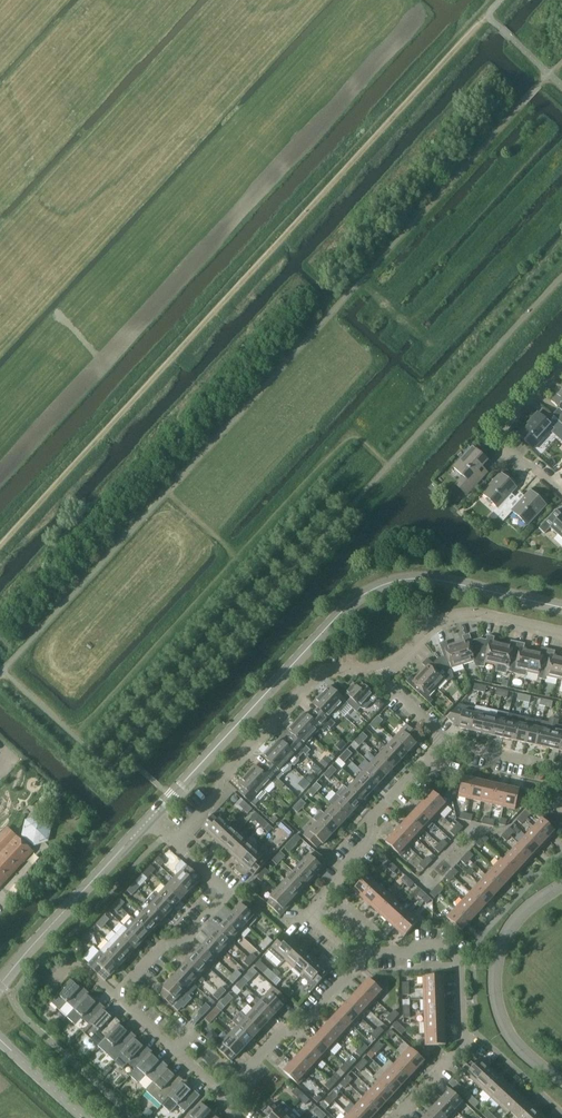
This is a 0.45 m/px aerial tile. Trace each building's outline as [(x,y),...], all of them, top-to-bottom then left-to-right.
[(552,401),(561,411),(561,390),(552,401)] [(556,429),(561,423),(552,414),(546,421),(539,414),(520,435),(533,447),(552,426),(556,429)] [(478,472),(488,461),(473,448),(455,468),(464,477),(457,486),(467,495),(483,477),(478,472)] [(499,517),(504,511),(511,503),(507,499),(517,488),(501,474),(483,494),(498,508),(494,512),(499,517)] [(511,503),(504,511),(509,515),(512,511),(528,525),(546,505),(531,491),(521,502),(516,498),(511,503)] [(551,528),(561,538),(561,515),(555,523),(550,518),(540,529),(545,534),(551,528)] [(457,643),(463,664),(474,661),(476,667),(479,667),(480,638),(472,641),(470,633),(463,636),(464,640),(457,643)] [(497,665),(502,643),(494,642),(495,637),(488,635),(486,640),(480,638),(479,667),(485,667),(486,662),(497,665)] [(463,664),(457,643),(448,645),(447,641),(440,643),(444,656),(439,658),(438,659),(452,679),(454,677),(451,668),(463,664)] [(507,672),(511,673),(511,672),(518,642),(511,641),(510,645),(502,643),(497,665),(508,667),(507,672)] [(518,642),(511,672),(526,676),(527,672),(532,650),(524,648),(525,644),(518,642)] [(532,650),(527,672),(539,674),(538,678),(542,679),(549,649),(542,647),(540,652),(532,650)] [(561,661),(561,656),(555,655),(556,650),(549,649),(542,679),(546,680),(547,676),(558,678),(561,661)] [(420,673),(437,689),(446,679),(448,681),(452,679),(438,659),(433,663),(428,658),(422,663),(426,667),(420,673)] [(406,681),(431,704),(434,701),(429,697),(437,689),(420,673),(415,679),(411,676),(406,681)] [(345,692),(351,698),(361,707),(361,708),(362,709),(366,709),(372,702),(373,702),(378,698),(367,688),(363,692),(354,683),(345,692)] [(347,702),(345,701),(329,686),(321,695),(340,713),(348,704),(357,712),(361,708),(361,707),(351,698),(347,702)] [(343,714),(340,713),(321,695),(313,703),(323,712),(318,717),(328,726),(331,729),(335,723),(343,714)] [(455,724),(459,725),(459,728),(471,730),(476,706),(475,706),(475,709),(460,705),(448,718),(455,724)] [(476,706),(471,730),(481,733),(487,709),(476,706)] [(487,709),(481,733),(493,735),(498,711),(487,709)] [(504,738),(509,714),(498,711),(493,735),(504,738)] [(328,726),(318,717),(314,721),(305,712),(296,721),(313,736),(320,728),(324,731),(328,726)] [(509,714),(504,738),(515,741),(520,716),(509,714)] [(520,716),(515,741),(526,743),(531,719),(520,716)] [(383,721),(379,717),(375,721),(379,725),(383,721)] [(542,721),(537,746),(548,748),(555,719),(550,718),(549,723),(542,721)] [(531,719),(526,743),(537,746),(542,721),(531,719)] [(561,737),(561,726),(558,725),(559,720),(555,719),(548,748),(559,751),(561,737)] [(294,743),(304,753),(306,755),(311,750),(305,745),(313,736),(296,721),(288,730),(298,739),(294,743)] [(371,725),(375,729),(379,725),(375,721),(371,725)] [(394,739),(409,752),(417,744),(415,742),(419,737),(406,725),(394,739)] [(368,737),(363,733),(359,738),(363,742),(368,737)] [(355,742),(360,746),(363,742),(359,738),(355,742)] [(299,761),(299,758),(304,753),(294,743),(289,748),(280,739),(272,748),(292,766),(295,766),(299,761)] [(409,752),(394,739),(386,747),(401,761),(409,752)] [(378,756),(393,769),(401,761),(386,747),(378,756)] [(292,769),(291,766),(292,766),(272,748),(264,757),(273,765),(269,770),(279,780),(284,775),(290,771),(292,769)] [(352,754),(348,750),(343,754),(348,759),(352,754)] [(340,758),(344,762),(348,759),(343,754),(340,758)] [(371,764),(385,777),(393,769),(378,756),(371,764)] [(363,772),(377,786),(385,777),(371,764),(363,772)] [(267,793),(270,793),(275,788),(274,785),(279,780),(269,770),(265,774),(255,765),(247,775),(267,793)] [(337,771),(332,767),(328,771),(333,775),(337,771)] [(324,775),(329,779),(333,775),(328,771),(324,775)] [(355,781),(370,794),(377,786),(363,772),(355,781)] [(254,806),(267,793),(247,775),(239,783),(248,792),(244,797),(254,806)] [(463,777),(461,787),(459,797),(470,799),(475,780),(463,777)] [(475,780),(470,799),(481,802),(486,782),(475,780)] [(355,781),(348,789),(347,789),(362,803),(370,794),(355,781)] [(486,782),(481,802),(493,804),(497,785),(486,782)] [(321,787),(317,783),(312,788),(317,792),(321,787)] [(336,794),(354,811),(362,803),(347,789),(348,789),(344,785),(336,794)] [(497,785),(493,804),(504,807),(508,787),(497,785)] [(508,787),(504,807),(515,809),(519,790),(508,787)] [(309,792),(313,796),(317,792),(312,788),(309,792)] [(448,805),(433,792),(425,800),(440,814),(448,805)] [(354,811),(336,794),(329,802),(332,805),(332,806),(346,819),(354,811)] [(306,804),(301,800),(297,804),(302,808),(306,804)] [(440,814),(425,800),(418,809),(432,822),(440,814)] [(243,810),(248,805),(244,801),(239,806),(243,810)] [(293,809),(298,813),(302,808),(297,804),(293,809)] [(248,805),(243,810),(248,814),(252,809),(248,805)] [(332,806),(325,813),(324,814),(339,828),(346,819),(332,806)] [(432,822),(418,809),(410,817),(425,831),(432,822)] [(313,819),(317,822),(316,822),(331,836),(339,828),(324,814),(325,813),(321,810),(313,819)] [(521,816),(526,820),(530,816),(525,811),(521,816)] [(202,828),(207,832),(215,840),(229,825),(220,818),(219,819),(214,814),(202,828)] [(26,821),(22,836),(25,839),(29,842),(33,846),(47,841),(51,826),(40,816),(26,821)] [(526,820),(521,816),(517,820),(522,824),(526,820)] [(261,817),(256,821),(260,825),(265,820),(261,817)] [(425,831),(410,817),(402,826),(417,839),(425,831)] [(534,827),(549,841),(557,833),(542,819),(534,827)] [(260,825),(265,829),(269,824),(265,820),(260,825)] [(282,820),(278,825),(291,836),(295,832),(282,820)] [(317,848),(322,843),(323,844),(331,836),(316,822),(304,836),(317,848)] [(463,828),(458,823),(454,828),(459,832),(463,828)] [(229,825),(215,840),(224,848),(237,833),(229,825)] [(417,839),(402,826),(394,834),(409,848),(417,839)] [(526,835),(541,850),(549,841),(534,827),(526,835)] [(32,851),(7,828),(0,836),(0,886),(32,851)] [(459,832),(454,828),(450,832),(455,837),(459,832)] [(506,832),(510,836),(515,832),(510,828),(506,832)] [(510,836),(506,832),(502,836),(506,841),(510,836)] [(232,856),(246,841),(237,833),(224,848),(232,856)] [(297,843),(302,838),(298,834),(293,839),(297,843)] [(409,848),(394,834),(386,842),(401,856),(409,848)] [(481,840),(485,844),(489,840),(485,835),(481,840)] [(519,843),(534,858),(541,850),(526,835),(519,843)] [(439,844),(444,849),(448,844),(443,840),(439,844)] [(485,844),(481,840),(476,844),(481,849),(485,844)] [(241,863),(254,849),(246,841),(232,856),(241,863)] [(511,852),(526,866),(534,858),(519,843),(511,852)] [(444,849),(439,844),(435,849),(440,853),(444,849)] [(267,862),(262,858),(263,857),(254,849),(241,863),(254,876),(267,862)] [(301,864),(316,877),(328,864),(314,851),(310,856),(310,855),(301,864)] [(285,856),(281,852),(277,857),(281,861),(285,856)] [(465,857),(469,861),(474,856),(469,852),(465,857)] [(526,866),(511,852),(503,860),(516,873),(518,875),(526,866)] [(424,861),(429,866),(433,861),(428,856),(424,861)] [(159,866),(163,862),(159,857),(154,862),(159,866)] [(273,861),(278,865),(281,861),(277,857),(273,861)] [(469,861),(465,857),(461,861),(465,865),(469,861)] [(502,859),(495,866),(494,867),(508,881),(516,873),(503,860),(502,859)] [(177,873),(178,874),(173,879),(188,893),(196,884),(201,879),(182,861),(177,866),(177,867),(176,868),(176,869),(176,871),(176,872),(177,873)] [(389,869),(393,865),(389,861),(384,865),(389,869)] [(429,866),(424,861),(420,865),(425,870),(429,866)] [(294,872),(308,886),(316,877),(301,864),(294,872)] [(393,865),(389,869),(393,874),(398,869),(393,865)] [(148,879),(156,870),(151,866),(143,874),(148,879)] [(486,875),(501,889),(508,881),(494,867),(486,875)] [(270,873),(265,869),(261,874),(265,878),(270,873)] [(450,873),(454,877),(458,873),(454,869),(450,873)] [(308,886),(294,872),(286,881),(301,894),(308,886)] [(454,877),(450,873),(446,878),(450,882),(454,877)] [(368,875),(354,890),(362,898),(376,883),(368,875)] [(478,884),(493,898),(501,889),(486,875),(478,884)] [(406,885),(410,880),(406,876),(401,881),(406,885)] [(165,888),(180,901),(188,893),(173,879),(165,888)] [(410,880),(406,885),(410,889),(414,884),(410,880)] [(301,894),(286,881),(278,889),(293,903),(301,894)] [(132,887),(136,891),(141,887),(136,882),(132,887)] [(249,887),(253,891),(257,887),(253,882),(249,887)] [(370,906),(384,891),(376,883),(362,898),(370,906)] [(471,892),(485,906),(493,898),(478,884),(471,892)] [(435,890),(439,894),(443,889),(439,885),(435,890)] [(136,891),(132,887),(128,891),(133,895),(136,891)] [(165,888),(158,895),(158,896),(173,910),(180,901),(165,888)] [(280,916),(285,911),(293,903),(278,889),(270,898),(272,899),(267,904),(280,916)] [(439,894),(435,890),(431,894),(435,898),(439,894)] [(379,914),(393,899),(384,891),(370,906),(379,914)] [(422,900),(427,895),(422,891),(418,896),(422,900)] [(146,900),(165,918),(173,910),(158,896),(158,895),(154,892),(146,900)] [(463,900),(478,914),(485,906),(471,892),(463,900)] [(427,895),(422,900),(427,904),(431,900),(427,895)] [(116,904),(121,908),(125,904),(120,899),(116,904)] [(387,921),(401,906),(393,899),(379,914),(387,921)] [(142,912),(157,926),(165,918),(146,900),(139,908),(143,912),(142,912)] [(246,900),(241,905),(241,904),(232,913),(247,926),(260,913),(246,900)] [(455,908),(470,923),(478,914),(463,900),(455,908)] [(121,908),(116,904),(112,908),(117,913),(121,908)] [(395,929),(409,914),(401,906),(387,921),(395,929)] [(447,917),(462,931),(470,923),(455,908),(447,917)] [(142,912),(136,920),(135,921),(149,935),(157,926),(142,912)] [(247,926),(232,913),(225,921),(240,935),(247,926)] [(409,914),(395,929),(404,937),(418,922),(409,914)] [(101,921),(105,925),(109,920),(105,916),(101,921)] [(123,925),(142,943),(149,935),(135,921),(136,920),(131,916),(123,925)] [(105,925),(101,921),(97,925),(101,929),(105,925)] [(240,935),(225,921),(217,930),(232,943),(240,935)] [(115,934),(134,951),(142,943),(123,925),(115,934)] [(210,938),(224,952),(232,943),(217,930),(210,938)] [(85,937),(90,941),(94,937),(90,932),(85,937)] [(107,942),(126,960),(134,951),(115,934),(107,942)] [(282,964),(285,960),(285,961),(299,946),(290,937),(288,938),(284,934),(268,951),(282,964)] [(245,936),(241,940),(252,951),(257,947),(245,936)] [(90,941),(85,937),(81,941),(86,946),(90,941)] [(264,942),(269,946),(273,942),(268,937),(264,942)] [(217,960),(224,952),(210,938),(202,946),(217,960)] [(104,954),(119,968),(126,960),(107,942),(100,950),(104,954)] [(269,946),(264,942),(260,946),(265,950),(269,946)] [(217,960),(202,946),(194,955),(209,968),(217,960)] [(293,968),(307,953),(299,946),(285,961),(293,968)] [(307,953),(293,968),(301,976),(315,961),(307,953)] [(91,968),(105,981),(110,976),(111,976),(119,968),(104,954),(91,968)] [(258,958),(253,954),(249,959),(253,963),(258,958)] [(209,968),(194,955),(186,963),(201,977),(202,976),(209,968)] [(245,963),(249,967),(253,963),(249,959),(245,963)] [(329,973),(324,969),(315,961),(301,976),(315,988),(329,973)] [(205,979),(202,976),(201,977),(186,963),(179,972),(194,985),(198,980),(202,983),(205,979)] [(268,969),(264,974),(269,978),(273,973),(268,969)] [(242,974),(238,970),(233,975),(238,979),(242,974)] [(171,980),(188,995),(190,996),(198,988),(194,985),(179,972),(171,980)] [(273,982),(277,977),(273,973),(269,978),(273,982)] [(229,979),(234,983),(238,979),(233,975),(229,979)] [(443,976),(423,977),(423,988),(443,988),(443,976)] [(249,981),(245,977),(240,982),(244,986),(249,981)] [(361,987),(376,1001),(384,992),(369,979),(361,987)] [(77,1007),(88,995),(89,993),(84,988),(83,990),(72,980),(52,1002),(68,1017),(77,1007)] [(188,995),(171,980),(164,988),(164,989),(160,994),(176,1008),(188,995)] [(285,993),(290,988),(285,984),(281,989),(285,993)] [(226,991),(222,987),(218,992),(222,996),(226,991)] [(260,1001),(275,1014),(288,1000),(273,987),(260,1000),(260,1001)] [(353,995),(368,1009),(376,1001),(361,987),(353,995)] [(290,988),(285,993),(289,997),(294,992),(290,988)] [(424,1000),(444,999),(443,988),(423,988),(424,1000)] [(213,996),(218,1000),(222,996),(218,992),(213,996)] [(233,998),(229,994),(224,999),(229,1003),(233,998)] [(68,1017),(83,1031),(104,1009),(105,1008),(100,1003),(98,1005),(88,995),(77,1007),(68,1017)] [(345,1004),(360,1017),(368,1009),(353,995),(345,1004)] [(253,1009),(267,1023),(275,1014),(260,1001),(260,1000),(257,997),(253,1000),(257,1004),(253,1009)] [(220,1003),(225,1007),(229,1003),(224,999),(220,1003)] [(424,1011),(444,1010),(444,999),(424,1000),(424,1011)] [(202,1008),(207,1012),(211,1008),(206,1003),(202,1008)] [(338,1012),(353,1026),(360,1017),(345,1004),(338,1012)] [(207,1012),(202,1008),(198,1012),(203,1016),(207,1012)] [(83,1031),(99,1046),(119,1024),(120,1024),(121,1022),(116,1017),(114,1019),(104,1009),(83,1031)] [(253,1009),(245,1017),(245,1018),(259,1031),(267,1023),(253,1009)] [(209,1015),(214,1019),(218,1014),(214,1010),(209,1015)] [(400,1015),(395,1010),(391,1014),(396,1019),(400,1015)] [(425,1022),(444,1022),(444,1010),(424,1011),(425,1022)] [(330,1021),(345,1034),(353,1026),(338,1012),(330,1021)] [(233,1022),(237,1026),(252,1039),(259,1031),(245,1018),(245,1017),(241,1013),(233,1022)] [(387,1019),(392,1023),(396,1019),(391,1014),(387,1019)] [(214,1019),(209,1015),(205,1019),(210,1023),(214,1019)] [(322,1029),(337,1042),(345,1034),(330,1021),(322,1029)] [(398,1022),(394,1027),(398,1031),(402,1026),(398,1022)] [(425,1034),(445,1033),(444,1022),(425,1022),(425,1034)] [(99,1046),(115,1060),(122,1052),(122,1053),(135,1038),(137,1036),(132,1032),(130,1034),(120,1024),(119,1024),(99,1046)] [(252,1039),(237,1026),(230,1034),(244,1047),(252,1039)] [(403,1035),(407,1030),(402,1026),(398,1031),(403,1035)] [(385,1032),(379,1027),(375,1031),(381,1036),(385,1032)] [(315,1037),(329,1051),(337,1042),(322,1029),(315,1037)] [(391,1029),(387,1034),(392,1038),(395,1034),(391,1029)] [(371,1035),(377,1040),(381,1036),(375,1031),(371,1035)] [(445,1033),(425,1034),(425,1045),(445,1044),(445,1033)] [(232,1061),(237,1056),(244,1047),(230,1034),(217,1048),(232,1061)] [(307,1046),(322,1059),(329,1051),(315,1037),(307,1046)] [(115,1060),(131,1075),(151,1053),(153,1051),(148,1046),(146,1048),(135,1038),(122,1053),(122,1052),(115,1060)] [(385,1046),(380,1041),(376,1046),(380,1050),(385,1046)] [(369,1048),(364,1044),(360,1048),(365,1053),(369,1048)] [(299,1054),(314,1068),(322,1059),(307,1046),(299,1054)] [(372,1050),(376,1055),(380,1050),(376,1046),(372,1050)] [(402,1055),(417,1068),(425,1060),(410,1046),(402,1055)] [(356,1052),(361,1057),(365,1053),(360,1048),(356,1052)] [(131,1075),(146,1090),(167,1068),(169,1066),(164,1061),(162,1063),(151,1053),(131,1075)] [(292,1062),(306,1076),(314,1068),(299,1054),(292,1062)] [(394,1063),(409,1077),(417,1068),(402,1055),(394,1063)] [(475,1082),(489,1067),(480,1059),(478,1061),(474,1057),(471,1061),(470,1059),(461,1069),(475,1082)] [(369,1062),(365,1058),(360,1063),(365,1067),(369,1062)] [(354,1065),(349,1060),(345,1064),(350,1069),(354,1065)] [(306,1076),(292,1062),(284,1071),(298,1084),(306,1076)] [(356,1067),(361,1071),(365,1067),(360,1063),(356,1067)] [(386,1072),(401,1085),(409,1077),(394,1063),(386,1072)] [(341,1069),(346,1073),(350,1069),(345,1064),(341,1069)] [(483,1090),(497,1075),(489,1067),(475,1082),(483,1090)] [(146,1090),(162,1104),(183,1082),(185,1081),(180,1076),(178,1078),(167,1068),(146,1090)] [(379,1080),(394,1094),(401,1085),(386,1072),(379,1080)] [(353,1080),(349,1075),(345,1080),(349,1084),(353,1080)] [(497,1075),(483,1090),(492,1097),(506,1083),(497,1075)] [(338,1082),(333,1077),(329,1081),(334,1086),(338,1082)] [(340,1084),(345,1089),(349,1084),(345,1080),(340,1084)] [(371,1088),(386,1102),(394,1094),(379,1080),(371,1088)] [(325,1086),(330,1090),(334,1086),(329,1081),(325,1086)] [(186,1112),(201,1095),(195,1091),(194,1092),(183,1082),(162,1104),(171,1113),(178,1105),(186,1112)] [(468,1091),(459,1083),(455,1088),(463,1096),(468,1091)] [(500,1105),(513,1090),(506,1083),(492,1097),(500,1105)] [(363,1097),(378,1110),(386,1102),(371,1088),(363,1097)] [(442,1097),(456,1111),(464,1102),(450,1089),(442,1097)] [(522,1098),(521,1097),(513,1090),(500,1105),(509,1113),(510,1111),(522,1098)] [(301,1100),(305,1096),(301,1091),(297,1096),(301,1100)] [(338,1096),(333,1092),(329,1096),(334,1101),(338,1096)] [(318,1104),(323,1099),(318,1094),(313,1099),(318,1104)] [(471,1095),(467,1099),(471,1103),(475,1098),(471,1095)] [(510,1111),(518,1117),(519,1117),(532,1104),(523,1095),(521,1097),(522,1098),(510,1111)] [(305,1096),(301,1100),(306,1104),(310,1100),(305,1096)] [(325,1101),(330,1105),(334,1101),(329,1096),(325,1101)] [(370,1117),(371,1117),(378,1110),(363,1097),(356,1105),(370,1117)] [(442,1097),(434,1106),(447,1117),(450,1117),(456,1111),(442,1097)] [(476,1107),(480,1103),(475,1098),(471,1103),(476,1107)] [(207,1117),(212,1112),(202,1102),(187,1117),(207,1117)] [(269,1117),(268,1117),(285,1117),(292,1110),(288,1106),(283,1111),(274,1102),(265,1112),(269,1117)] [(540,1111),(532,1104),(519,1117),(534,1117),(540,1111)] [(353,1117),(370,1117),(356,1105),(348,1114),(353,1117)] [(434,1106),(427,1114),(431,1117),(447,1117),(434,1106)] [(318,1107),(314,1112),(318,1116),(322,1111),(318,1107)] [(144,1113),(149,1117),(153,1112),(149,1108),(144,1113)]
